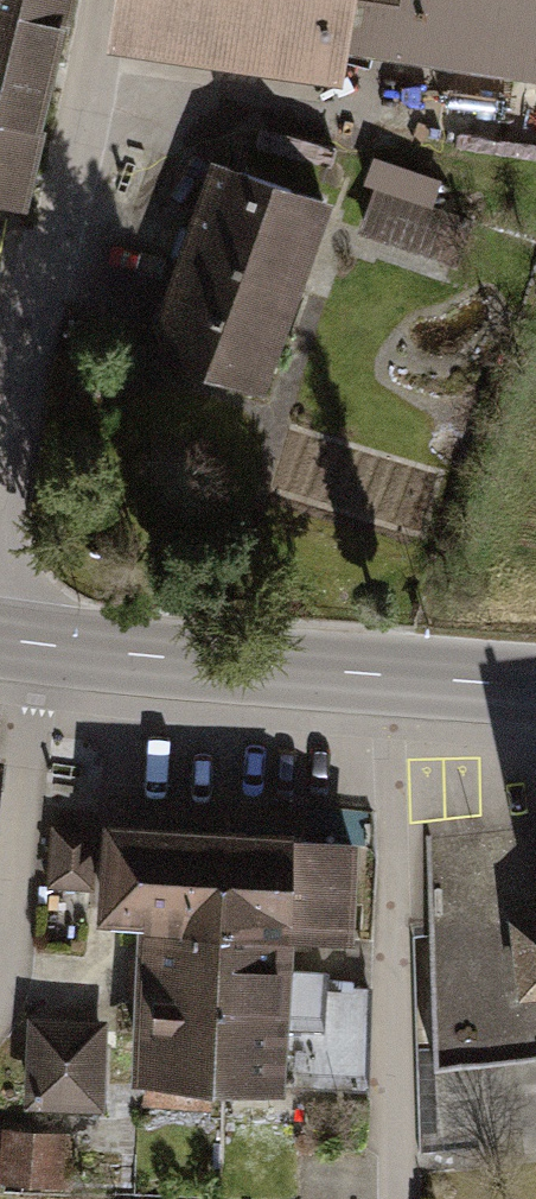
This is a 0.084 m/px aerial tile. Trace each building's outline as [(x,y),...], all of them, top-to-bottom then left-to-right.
[(23,216),(73,0),(0,0),(0,209),(23,216)] [(127,13),(333,44),(339,0),(129,0),(127,13)] [(398,41),(535,61),(535,0),(404,0),(398,41)] [(431,246),(441,169),(375,160),(365,237),(431,246)] [(322,199),(218,164),(186,259),(289,294),(322,199)] [(289,294),(186,259),(154,354),(257,389),(289,294)] [(358,850),(97,833),(94,932),(129,936),(121,1100),(281,1111),(287,948),(358,955),(358,850)] [(515,923),(522,994),(535,993),(535,921),(515,923)] [(99,1025),(25,1030),(28,1121),(99,1121),(99,1025)] [(0,1142),(0,1194),(44,1198),(43,1145),(0,1142)]
